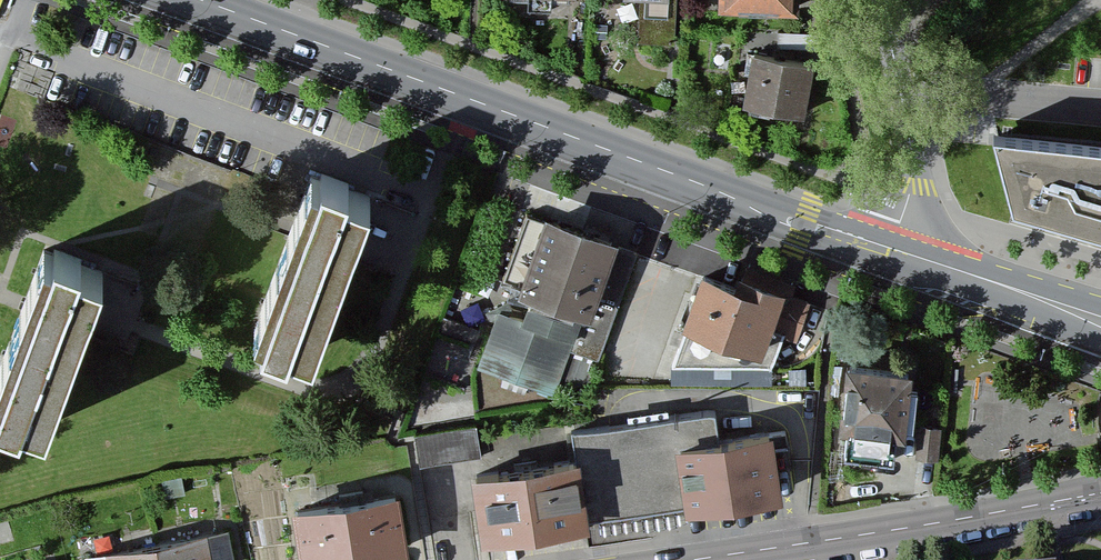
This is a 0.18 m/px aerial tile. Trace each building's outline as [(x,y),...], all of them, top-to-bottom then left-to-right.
[(817,46),(750,34),(740,87),(808,99),(817,46)] [(991,125),(1012,205),(1100,228),(1100,138),(991,125)] [(367,199),(321,182),(290,267),(335,284),(367,199)] [(542,193),(515,273),(591,300),(619,220),(542,193)] [(705,246),(679,313),(785,354),(810,287),(705,246)] [(97,274),(51,257),(20,342),(66,359),(97,274)] [(335,284),(290,267),(258,352),(304,369),(335,284)] [(920,348),(844,339),(832,428),(908,438),(920,348)] [(20,342),(0,396),(0,431),(34,444),(66,359),(20,342)] [(577,454),(587,520),(689,504),(773,491),(781,490),(771,424),(720,432),(717,408),(574,430),(577,454)] [(474,424),(414,434),(419,466),(480,456),(474,424)] [(943,427),(919,424),(915,457),(939,460),(943,427)] [(585,520),(587,520),(577,454),(474,470),(484,535),(585,520)] [(280,486),(292,556),(408,535),(395,466),(280,486)] [(225,515),(157,531),(164,559),(216,559),(215,555),(233,551),(225,515)] [(157,531),(86,548),(89,559),(164,559),(157,531)]
